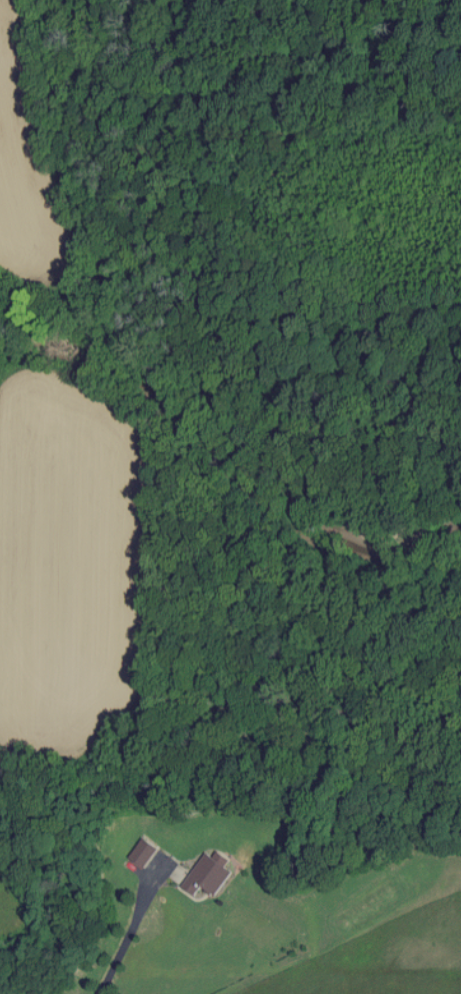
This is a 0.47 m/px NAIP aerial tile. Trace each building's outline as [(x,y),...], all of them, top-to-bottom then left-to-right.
[(132,858),(148,868),(162,847),(146,837),(132,858)] [(198,896),(206,885),(219,895),(236,871),(209,852),(184,887),(198,896)]
